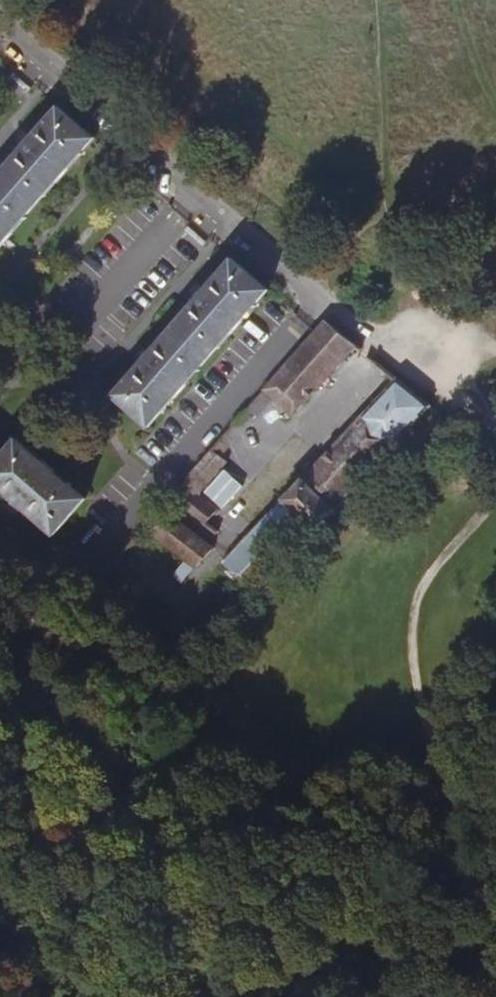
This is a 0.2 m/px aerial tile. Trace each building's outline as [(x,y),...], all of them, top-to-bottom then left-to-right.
[(0,176),(0,248),(95,138),(60,106),(0,176)] [(234,260),(116,396),(150,427),(269,290),(234,260)] [(356,345),(327,318),(264,390),(275,400),(296,418),(361,349),(356,345)] [(430,408),(408,389),(400,382),(365,422),(360,418),(225,565),(257,598),(430,408)] [(275,400),(264,390),(222,440),(232,449),(275,400)] [(56,535),(87,500),(19,440),(0,461),(0,487),(56,535)] [(222,440),(170,499),(206,527),(215,517),(217,507),(203,496),(230,465),(223,458),(232,449),(222,440)] [(163,508),(144,530),(197,571),(217,548),(163,508)]
